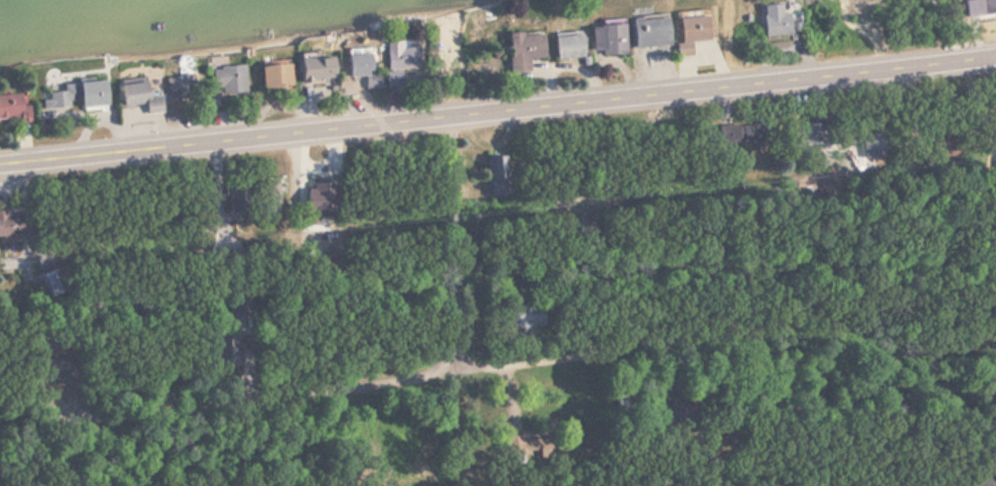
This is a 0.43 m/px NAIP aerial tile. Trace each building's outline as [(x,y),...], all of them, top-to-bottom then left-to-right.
[(984,15),(995,13),(995,0),(982,0),(984,15)] [(760,5),(760,37),(792,36),(792,4),(760,5)] [(710,41),(708,11),(676,13),(678,46),(676,46),(677,57),(691,56),(690,42),(710,41)] [(668,19),(632,22),(634,49),(670,46),(668,19)] [(624,26),(592,26),(592,55),(624,55),(624,26)] [(509,36),(511,73),(528,72),(528,59),(544,58),(543,34),(509,36)] [(582,36),(555,37),(556,60),(584,58),(582,36)] [(402,49),(402,43),(386,43),(387,69),(420,69),(419,49),(402,49)] [(348,78),(365,78),(365,90),(380,90),(380,75),(371,75),(371,50),(348,50),(348,78)] [(334,82),(334,59),(301,59),(302,83),(334,82)] [(291,90),(291,66),(262,66),(262,90),(291,90)] [(214,68),(214,95),(246,95),(246,68),(214,68)] [(386,87),(401,87),(401,73),(386,73),(386,87)] [(165,80),(169,103),(190,99),(186,76),(165,80)] [(81,110),(108,108),(107,83),(64,86),(64,93),(50,94),(50,102),(43,102),(44,109),(80,107),(81,110)] [(147,115),(162,114),(162,98),(149,98),(148,83),(122,85),(124,107),(146,106),(147,115)] [(28,119),(26,94),(0,97),(0,122),(28,119)] [(718,125),(719,144),(769,143),(769,124),(718,125)] [(818,144),(817,125),(793,126),(794,145),(818,144)] [(506,198),(506,157),(488,157),(488,198),(506,198)] [(261,214),(278,214),(278,180),(261,180),(261,214)] [(230,216),(250,216),(250,185),(230,185),(230,216)] [(335,218),(335,185),(308,185),(308,218),(335,218)] [(21,237),(21,213),(0,213),(0,237),(21,237)] [(42,275),(51,297),(69,290),(60,268),(42,275)] [(511,331),(542,331),(542,306),(511,306),(511,331)] [(214,333),(214,373),(237,373),(237,333),(214,333)] [(505,459),(535,459),(535,437),(505,437),(505,459)] [(994,476),(968,476),(967,485),(994,485),(994,476)]
